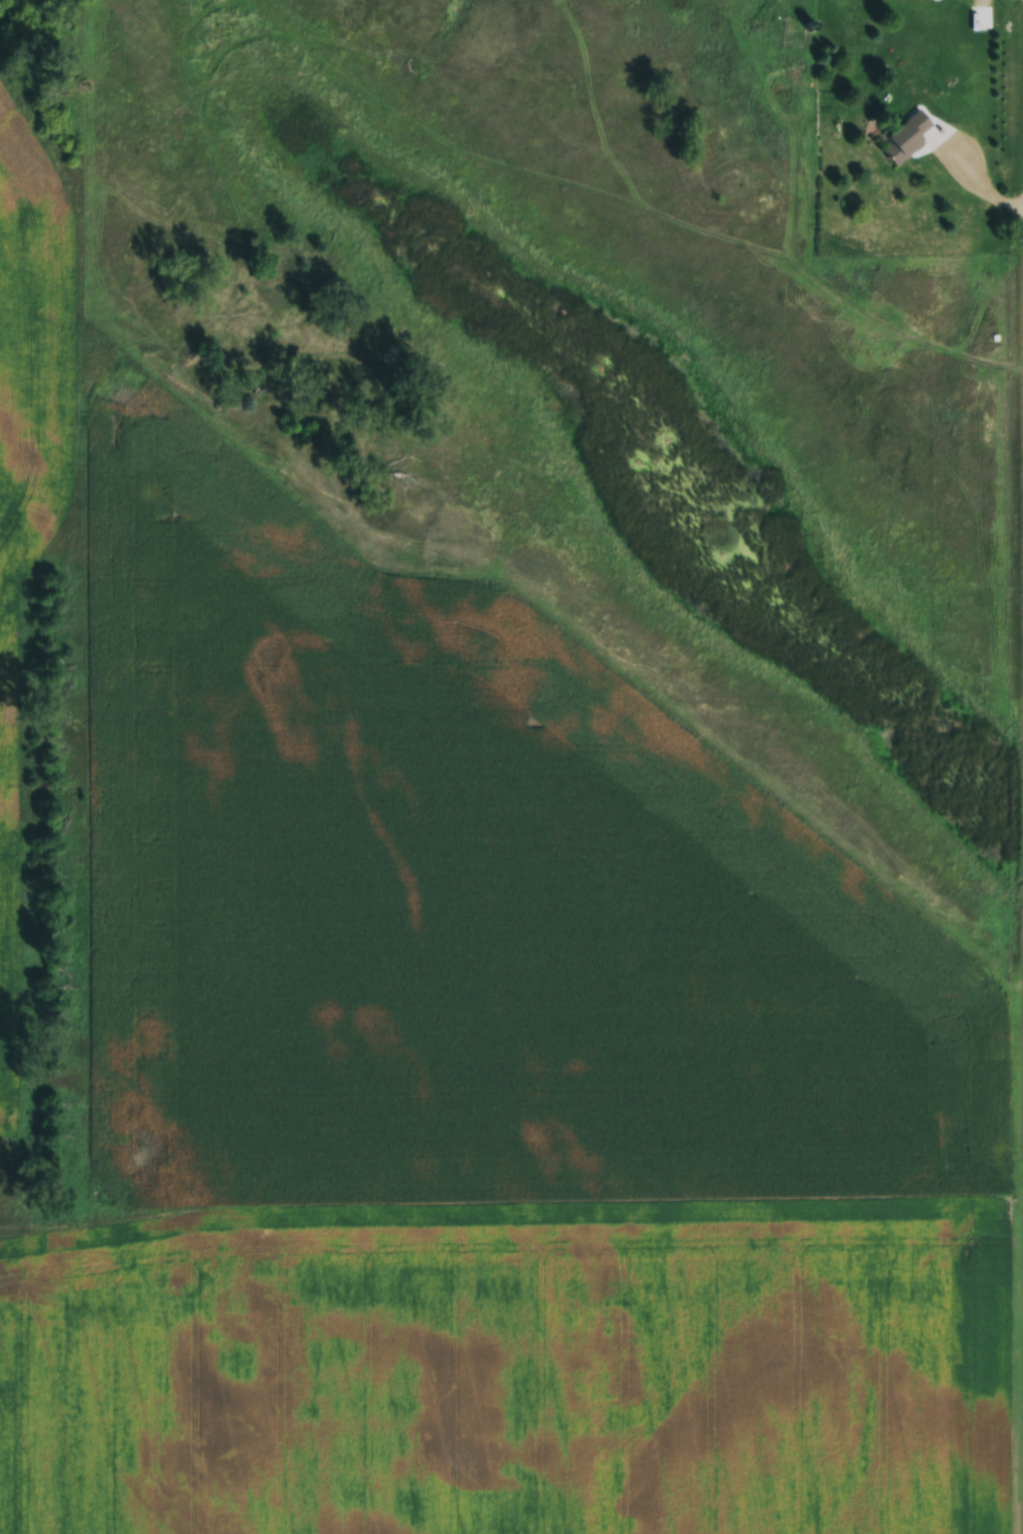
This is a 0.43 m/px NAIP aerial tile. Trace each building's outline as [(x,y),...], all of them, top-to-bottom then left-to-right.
[(893,168),(923,145),(917,137),(930,126),(918,110),(874,144),(893,168)]
